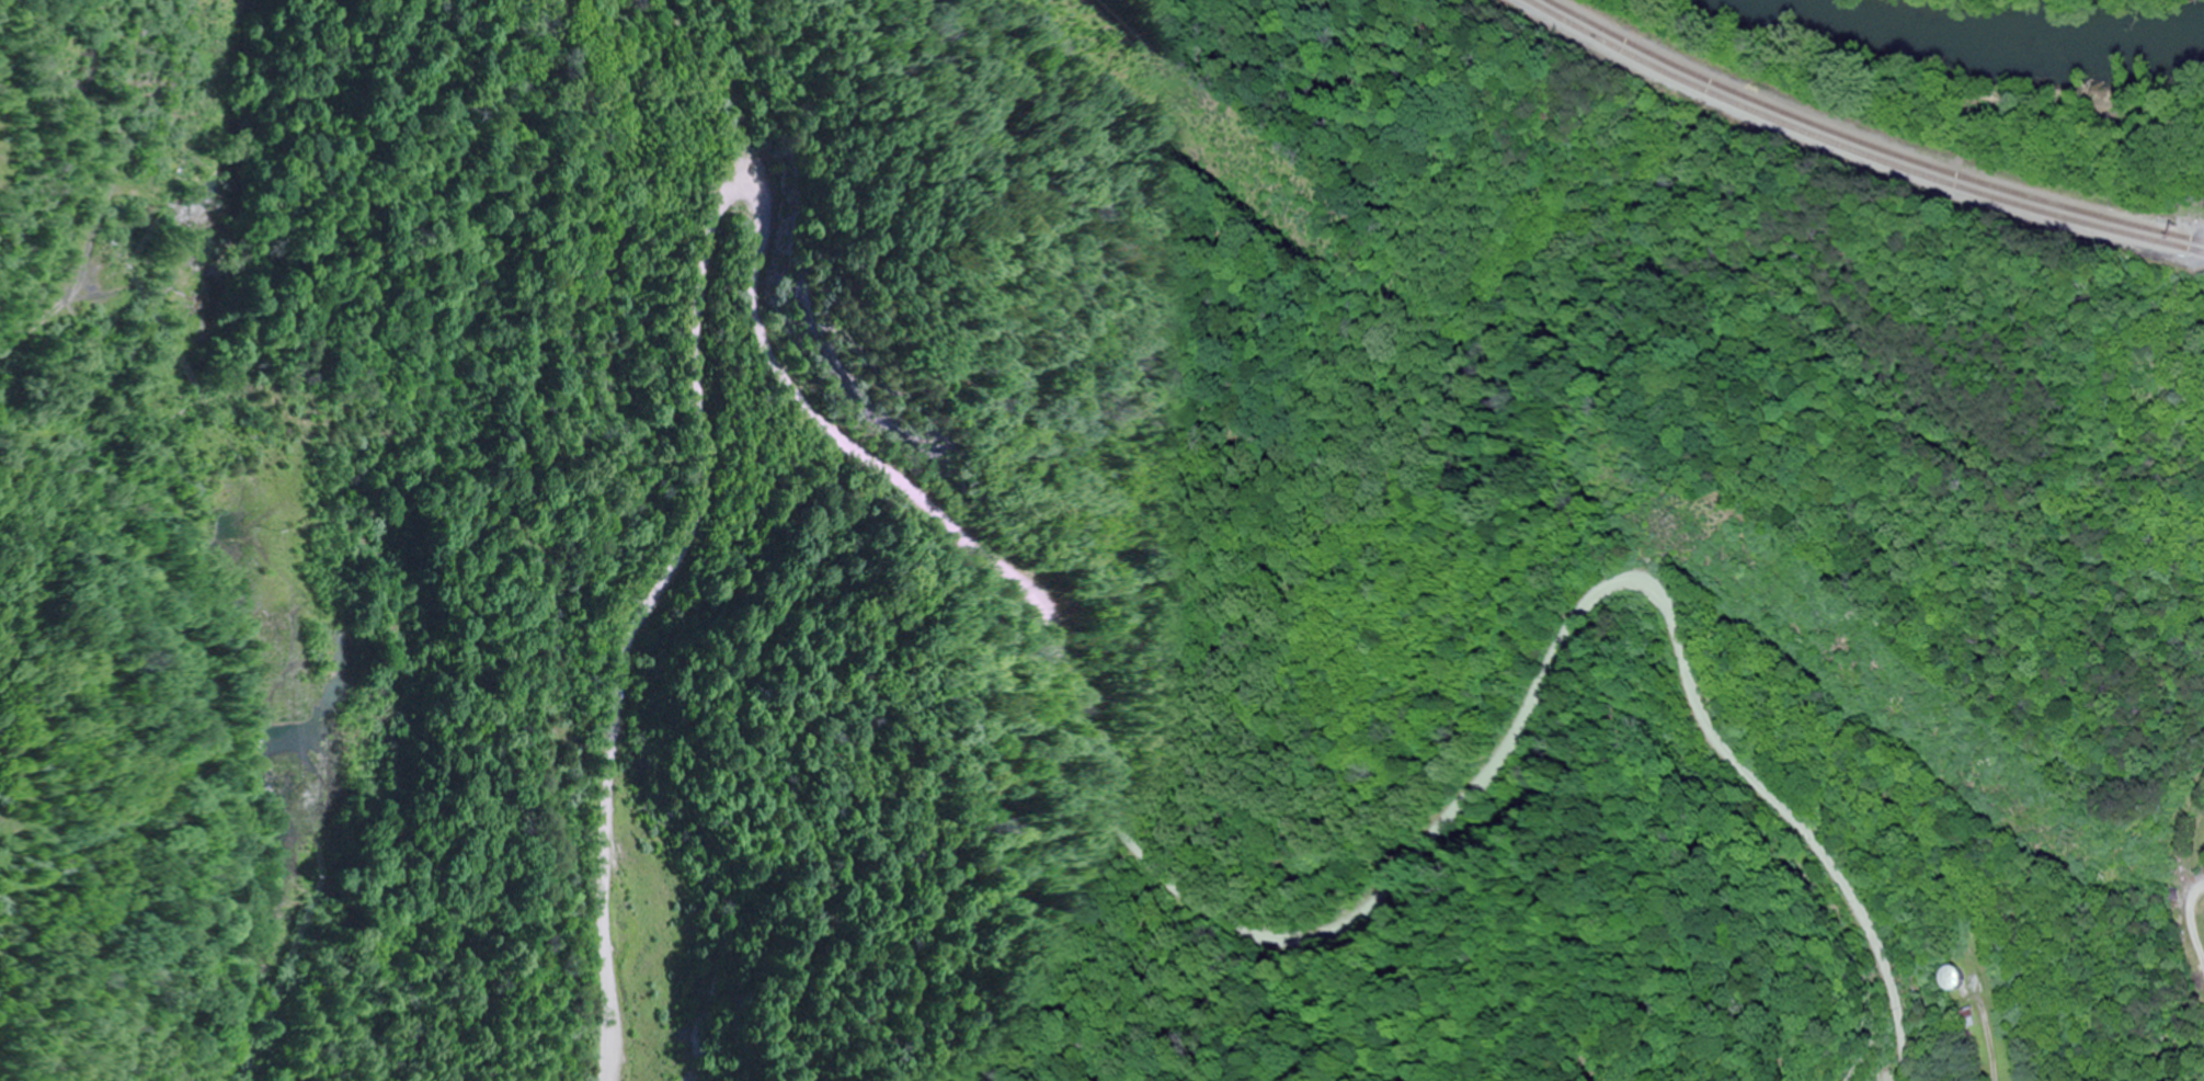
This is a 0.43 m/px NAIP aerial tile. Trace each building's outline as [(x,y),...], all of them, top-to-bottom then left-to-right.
[(1948,992),(1968,988),(1963,968),(1944,972),(1948,992)] [(1980,1026),(1976,1010),(1964,1013),(1968,1029),(1980,1026)]
